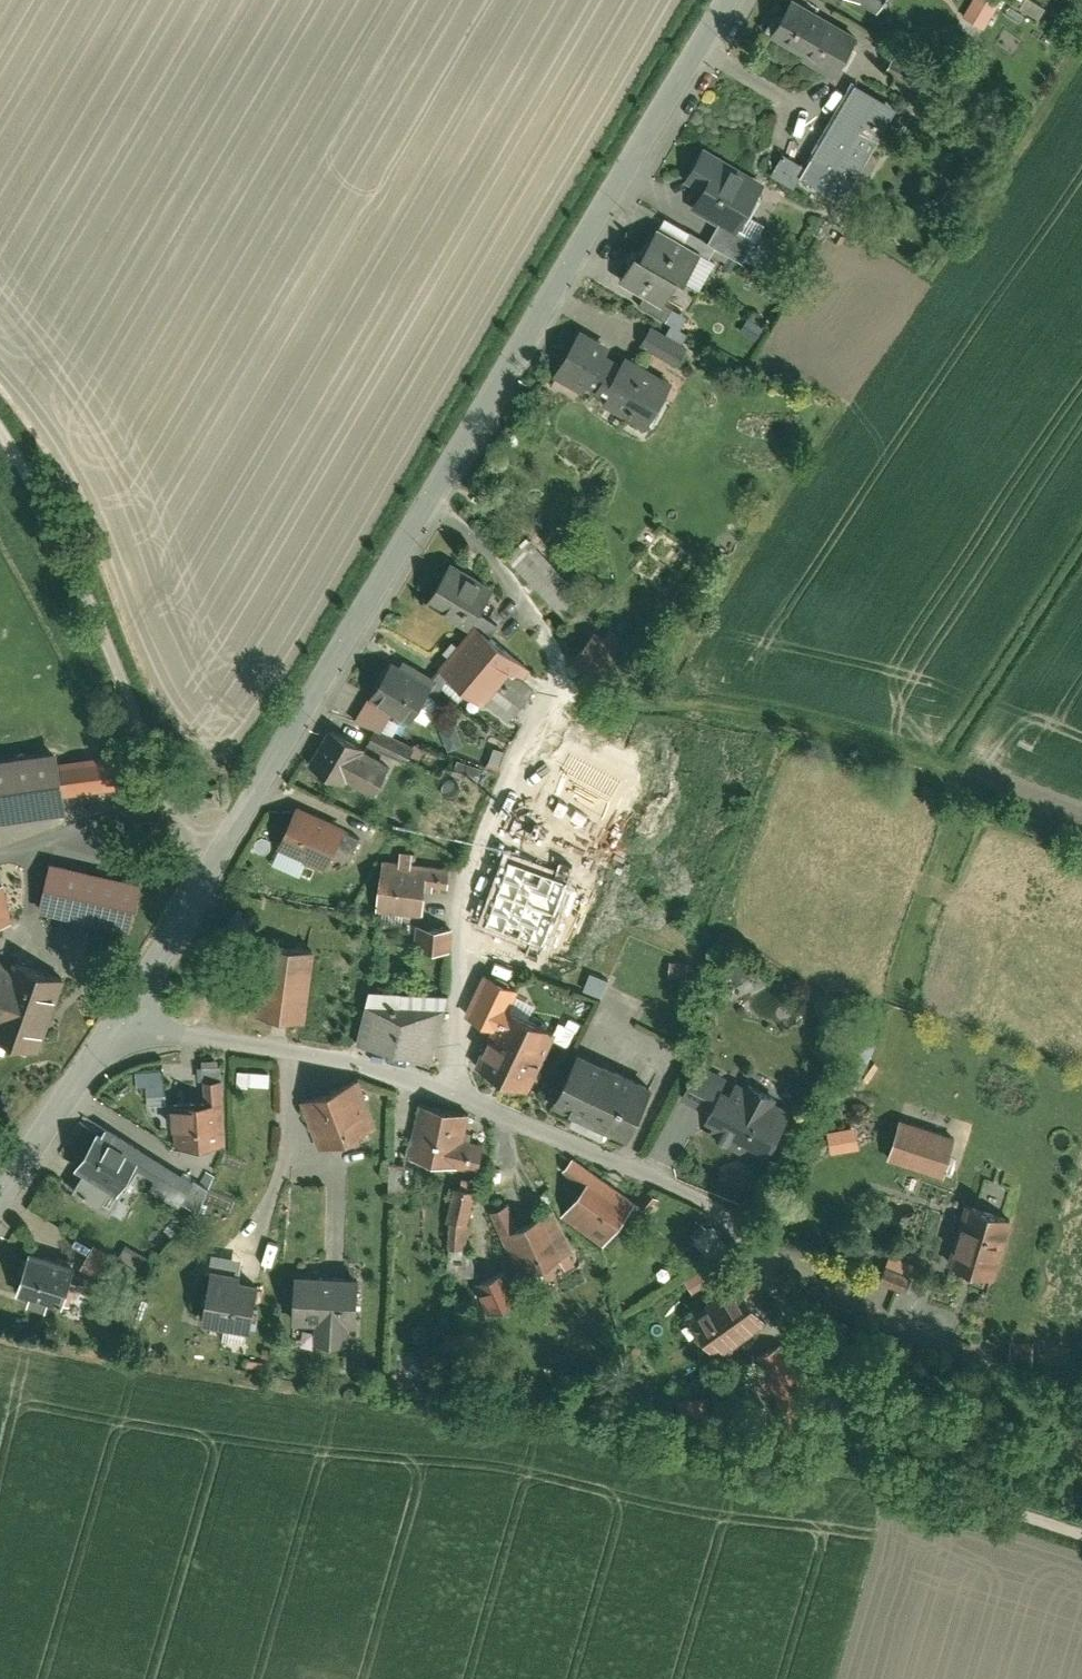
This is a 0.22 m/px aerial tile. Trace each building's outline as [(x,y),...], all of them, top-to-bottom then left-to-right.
[(830,0),(793,0),(792,1),(790,0),(783,0),(773,17),(844,59),(866,22),(830,0)] [(969,1),(990,13),(998,0),(970,0),(969,1)] [(917,100),(863,69),(808,164),(861,195),(917,100)] [(755,156),(712,132),(700,155),(693,167),(712,177),(702,194),(727,208),(745,218),(748,213),(766,181),(747,170),(755,156)] [(745,218),(727,208),(716,227),(752,247),(765,223),(748,213),(745,218)] [(674,291),(693,257),(706,235),(664,211),(651,233),(647,231),(627,264),(674,291)] [(679,293),(671,308),(688,317),(696,302),(679,293)] [(663,304),(648,332),(685,352),(701,325),(688,317),(671,308),(663,304)] [(621,337),(588,317),(563,359),(595,379),(599,373),(615,348),(621,337)] [(634,345),(628,356),(612,381),(609,387),(654,415),(679,373),(634,345)] [(615,348),(599,373),(612,381),(628,356),(615,348)] [(528,536),(506,558),(570,623),(593,600),(528,536)] [(497,587),(453,559),(427,599),(471,627),(497,587)] [(478,622),(443,665),(487,701),(513,669),(522,659),(478,622)] [(603,637),(593,629),(570,658),(601,683),(635,640),(613,623),(603,637)] [(432,691),(413,680),(417,671),(392,656),(355,719),(381,734),(395,709),(414,720),(432,691)] [(536,688),(513,669),(487,701),(509,720),(536,688)] [(458,725),(444,732),(453,751),(468,744),(458,725)] [(362,746),(329,728),(310,763),(343,782),(344,779),(357,756),(362,746)] [(417,749),(393,735),(384,751),(408,765),(417,749)] [(78,799),(76,781),(71,746),(70,737),(0,747),(0,810),(78,799)] [(135,737),(71,746),(76,781),(140,772),(135,737)] [(357,756),(344,779),(375,796),(388,773),(357,756)] [(481,770),(457,761),(452,772),(477,782),(481,770)] [(346,827),(297,807),(279,850),(297,857),(328,870),(346,827)] [(396,862),(383,860),(376,913),(421,919),(426,887),(446,890),(449,869),(410,863),(411,851),(398,849),(396,862)] [(151,871),(58,850),(47,900),(105,913),(139,921),(151,871)] [(299,860),(297,857),(279,850),(281,852),(299,860)] [(508,862),(483,927),(557,955),(582,890),(508,862)] [(0,877),(0,911),(18,907),(11,875),(0,877)] [(456,918),(424,916),(423,938),(454,940),(456,918)] [(15,960),(0,1007),(0,1023),(46,1038),(70,963),(20,947),(15,960)] [(257,1016),(303,1023),(313,959),(267,952),(257,1016)] [(15,960),(0,955),(0,1007),(15,960)] [(464,1017),(493,1030),(504,1008),(513,987),(485,973),(464,1017)] [(367,992),(355,1043),(435,1061),(450,995),(367,992)] [(528,1095),(557,1033),(504,1008),(493,1030),(475,1069),(528,1095)] [(654,1092),(579,1057),(556,1105),(575,1114),(572,1121),(609,1138),(615,1126),(634,1135),(654,1092)] [(164,1096),(160,1064),(143,1065),(146,1098),(164,1096)] [(713,1120),(730,1093),(698,1074),(682,1101),(713,1120)] [(246,1085),(272,1085),(272,1076),(246,1075),(246,1085)] [(361,1078),(299,1103),(319,1151),(380,1126),(361,1078)] [(203,1106),(170,1109),(175,1153),(225,1148),(219,1086),(201,1088),(203,1106)] [(713,1120),(710,1124),(770,1160),(791,1126),(771,1114),(778,1103),(749,1086),(742,1096),(731,1090),(730,1093),(713,1120)] [(464,1116),(415,1104),(403,1156),(477,1173),(484,1145),(459,1139),(464,1116)] [(893,1144),(886,1165),(942,1183),(956,1139),(901,1121),(893,1144)] [(834,1153),(864,1151),(862,1127),(832,1130),(834,1153)] [(144,1161),(99,1135),(79,1169),(123,1195),(144,1161)] [(583,1191),(561,1220),(601,1250),(634,1206),(573,1160),(562,1175),(583,1191)] [(406,1167),(387,1166),(386,1198),(404,1199),(406,1167)] [(208,1174),(197,1167),(186,1183),(197,1190),(208,1174)] [(464,1250),(466,1229),(473,1198),(454,1193),(444,1227),(450,1228),(446,1249),(464,1250)] [(1013,1219),(968,1204),(948,1264),(993,1279),(1013,1219)] [(507,1206),(488,1215),(519,1281),(569,1257),(549,1215),(518,1230),(507,1206)] [(726,1247),(708,1229),(691,1245),(707,1260),(726,1247)] [(32,1242),(23,1289),(72,1298),(80,1251),(32,1242)] [(916,1265),(891,1255),(881,1281),(896,1286),(906,1290),(916,1265)] [(702,1268),(683,1281),(692,1294),(711,1281),(702,1268)] [(524,1306),(513,1275),(480,1287),(491,1318),(524,1306)] [(238,1281),(211,1276),(201,1332),(248,1341),(257,1290),(237,1286),(238,1281)] [(888,1310),(896,1286),(881,1281),(873,1278),(864,1301),(888,1310)] [(355,1284),(290,1286),(290,1331),(312,1331),(313,1352),(350,1352),(349,1330),(356,1330),(355,1284)] [(733,1284),(686,1321),(718,1361),(765,1324),(744,1297),(733,1284)] [(779,1347),(752,1359),(776,1407),(773,1435),(798,1437),(802,1394),(779,1347)]
